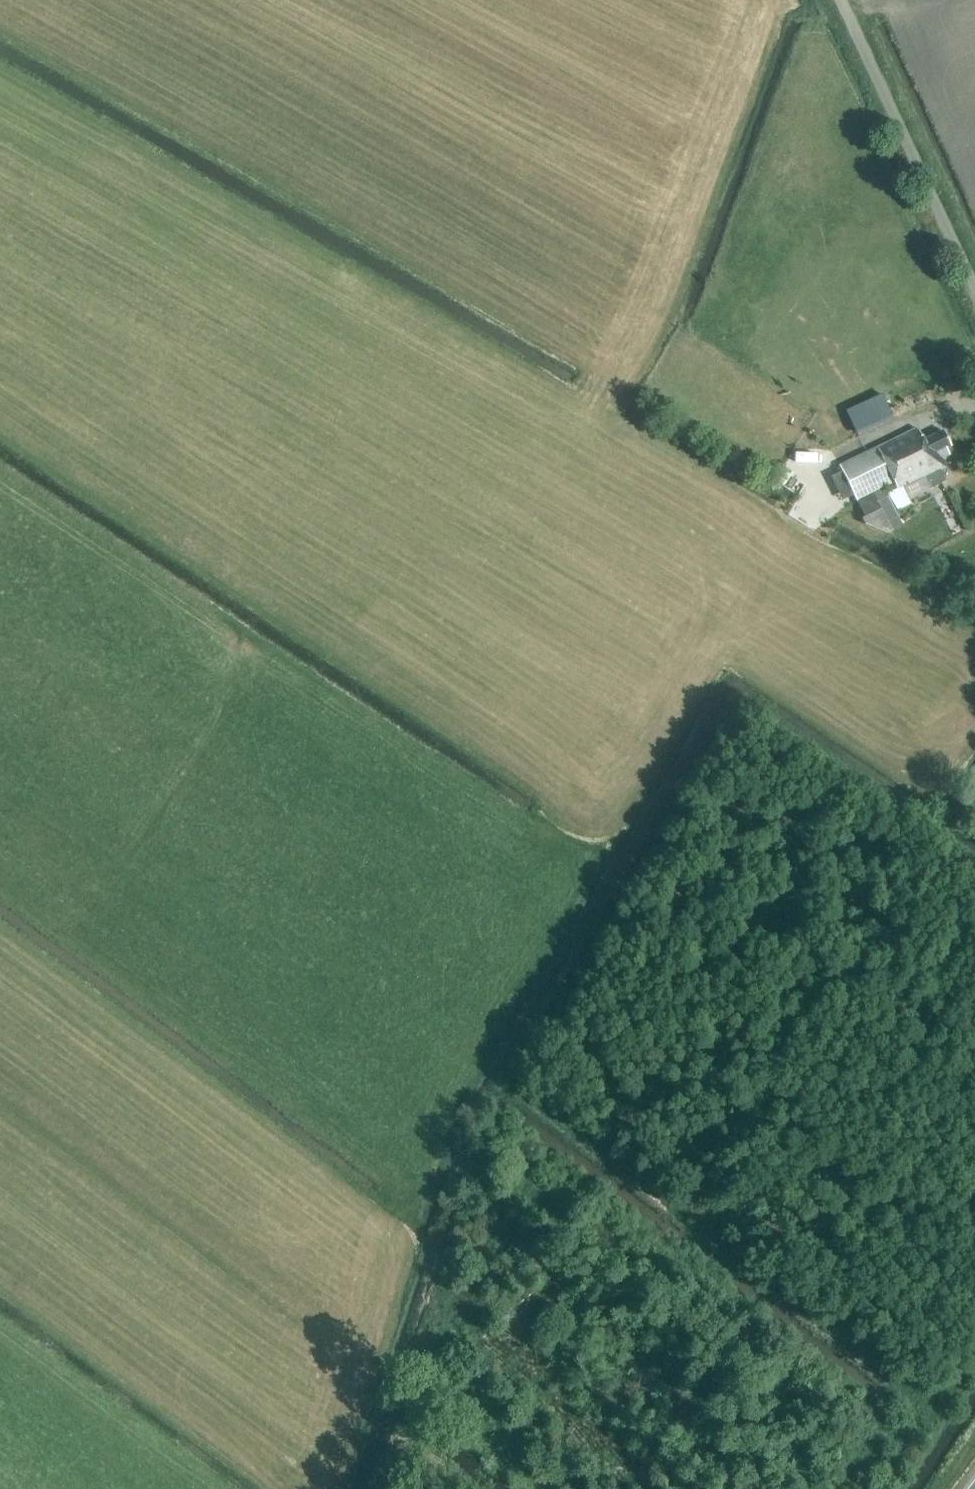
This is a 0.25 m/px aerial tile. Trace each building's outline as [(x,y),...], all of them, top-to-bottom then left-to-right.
[(856,438),(874,431),(875,426),(891,419),(883,397),(845,414),(856,438)] [(922,441),(916,429),(839,467),(855,501),(885,486),(889,494),(886,496),(896,514),(911,506),(901,488),(924,477),(930,489),(943,481),(938,471),(944,468),(939,459),(947,455),(944,449),(949,447),(950,447),(942,431),(942,432),(922,441)] [(871,494),(856,502),(863,517),(879,509),(871,494)] [(974,805),(974,787),(974,786),(965,797),(974,805)]
